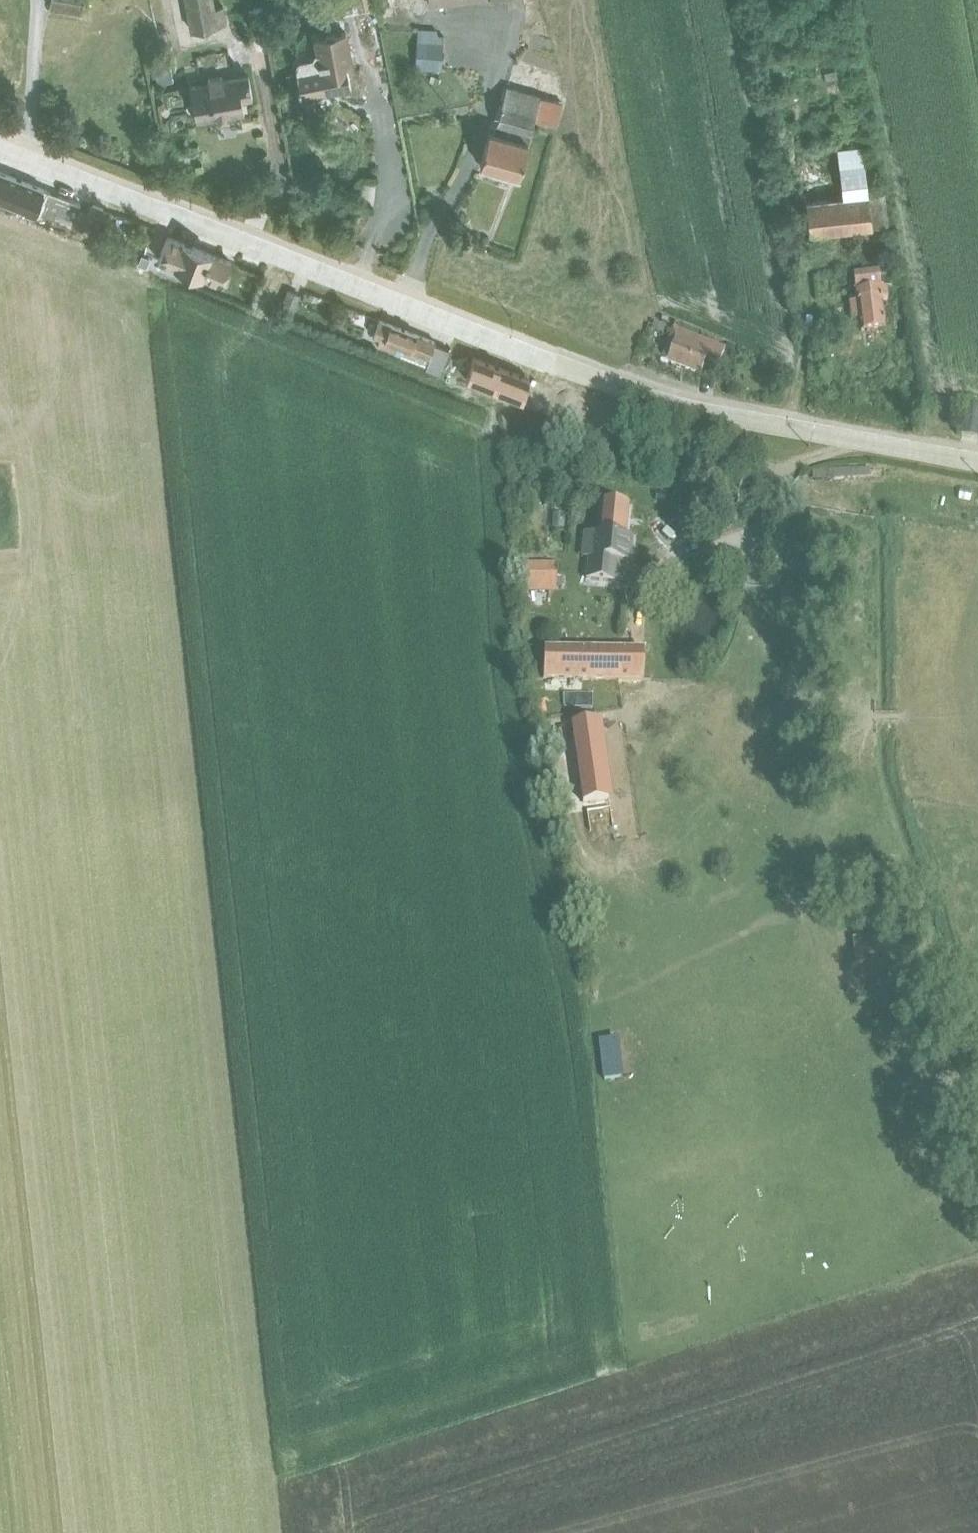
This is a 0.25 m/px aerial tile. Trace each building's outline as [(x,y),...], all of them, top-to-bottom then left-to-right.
[(43,49),(68,53),(70,38),(78,40),(85,0),(51,0),(43,49)] [(190,30),(227,23),(224,5),(215,7),(214,0),(184,0),(190,30)] [(418,28),(415,67),(442,69),(444,35),(438,34),(438,32),(436,32),(437,29),(425,28),(418,28)] [(297,71),(286,74),(291,98),(302,96),(302,98),(351,89),(346,64),(354,63),(348,31),(313,37),(316,51),(313,57),(300,60),(296,65),(297,71)] [(169,54),(153,57),(157,81),(173,78),(169,54)] [(194,98),(190,103),(192,111),(196,114),(197,118),(219,114),(219,115),(229,113),(229,112),(245,109),(242,96),(253,95),(249,71),(223,76),(222,71),(207,74),(208,79),(190,82),(194,98)] [(482,158),(480,163),(484,164),(485,168),(492,170),(495,167),(519,174),(534,119),(541,95),(507,85),(494,130),(490,129),(482,158)] [(541,95),(534,119),(557,125),(563,102),(541,95)] [(862,172),(860,158),(838,160),(837,148),(803,152),(806,179),(862,172)] [(24,207),(23,209),(34,213),(37,208),(72,223),(74,217),(77,209),(79,205),(81,200),(40,184),(29,180),(0,168),(0,198),(24,207)] [(810,178),(812,229),(873,227),(871,176),(810,178)] [(77,209),(74,217),(84,221),(87,210),(88,209),(85,208),(79,205),(77,209)] [(884,229),(859,232),(861,249),(877,248),(886,247),(884,233),(884,229)] [(167,234),(158,257),(203,275),(204,273),(226,282),(231,271),(228,270),(231,260),(212,253),(212,252),(167,234)] [(858,303),(850,304),(851,322),(859,321),(860,333),(886,331),(882,302),(889,302),(887,291),(891,290),(889,275),(885,275),(885,271),(854,275),(858,303)] [(289,288),(279,310),(290,315),(300,293),(289,288)] [(380,318),(373,333),(375,333),(375,335),(380,336),(378,342),(395,349),(394,350),(427,363),(426,365),(439,371),(448,349),(449,347),(448,347),(435,342),(436,340),(380,318)] [(673,329),(661,361),(701,376),(704,366),(717,371),(726,349),(673,329)] [(474,356),(466,377),(522,398),(530,378),(474,356)] [(965,431),(977,435),(977,407),(973,405),(965,431)] [(823,469),(814,471),(815,480),(833,480),(833,479),(870,477),(870,468),(823,469)] [(584,532),(581,557),(588,558),(585,579),(629,583),(634,537),(626,536),(629,506),(601,503),(598,534),(584,532)] [(552,513),(551,528),(565,529),(566,514),(552,513)] [(558,562),(522,562),(521,592),(558,593),(558,562)] [(545,649),(544,680),(578,681),(644,682),(644,650),(561,649),(545,649)] [(603,717),(573,721),(586,801),(615,796),(603,717)]
